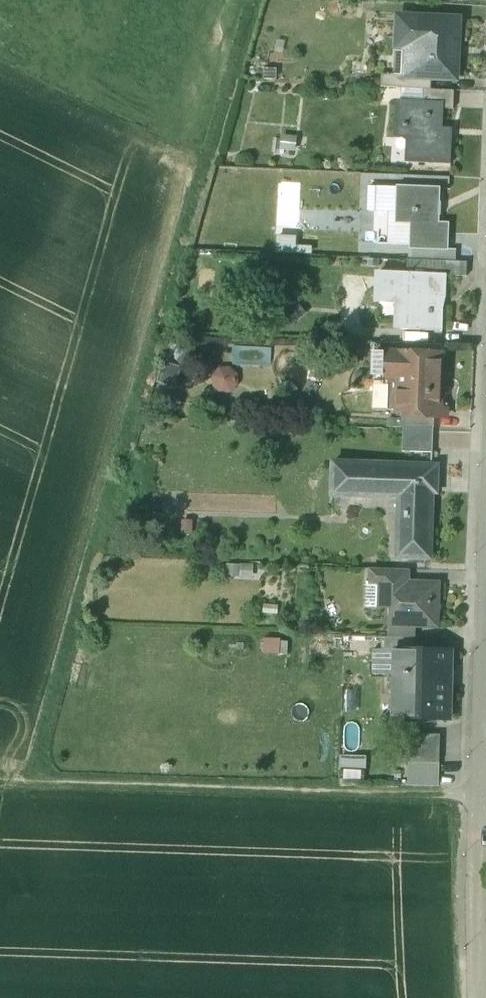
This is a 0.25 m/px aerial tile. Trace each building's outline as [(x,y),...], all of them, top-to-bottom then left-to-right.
[(459,19),(398,17),(397,39),(416,40),(414,77),(414,78),(432,78),(456,79),(457,78),(454,78),(455,46),(458,46),(459,19)] [(432,78),(414,78),(414,77),(405,76),(404,89),(430,90),(431,90),(432,78)] [(431,90),(430,90),(429,102),(444,103),(444,109),(454,110),(454,92),(431,90)] [(429,102),(401,101),(400,127),(394,127),(394,139),(410,139),(409,163),(451,165),(452,139),(443,138),(444,109),(444,103),(429,102)] [(410,249),(431,250),(448,250),(449,223),(439,223),(440,188),(397,186),(395,224),(411,224),(410,248),(410,249)] [(431,261),(431,250),(410,249),(410,248),(409,248),(408,260),(431,261)] [(431,261),(434,261),(456,262),(456,251),(448,250),(431,250),(431,261)] [(434,261),(433,275),(447,275),(447,276),(467,277),(467,263),(456,262),(434,261)] [(433,275),(379,272),(378,295),(403,296),(402,330),(442,332),(443,310),(446,298),(447,276),(447,275),(433,275)] [(442,356),(374,353),(374,376),(399,377),(398,410),(403,411),(434,412),(439,412),(442,356)] [(175,387),(180,366),(162,361),(157,382),(175,387)] [(214,392),(238,389),(236,365),(211,368),(214,392)] [(372,410),(398,410),(399,377),(374,376),(372,410)] [(434,412),(403,411),(403,428),(433,429),(434,412)] [(433,429),(403,428),(402,452),(433,453),(433,429)] [(330,460),(329,498),(396,500),(394,561),(433,562),(435,496),(439,496),(440,464),(330,460)] [(407,571),(371,570),(371,583),(380,584),(380,582),(407,583),(407,571)] [(407,583),(380,582),(380,584),(371,583),(366,583),(366,607),(393,608),(393,624),(393,626),(414,627),(437,627),(438,584),(407,583)] [(414,627),(393,626),(393,624),(390,624),(390,638),(413,639),(414,627)] [(275,652),(276,639),(264,637),(263,650),(275,652)] [(451,652),(395,650),(394,676),(406,676),(405,719),(450,720),(450,685),(446,685),(446,669),(451,669),(451,652)] [(373,669),(386,670),(387,652),(374,652),(373,669)] [(440,736),(410,735),(409,763),(439,764),(440,736)]
